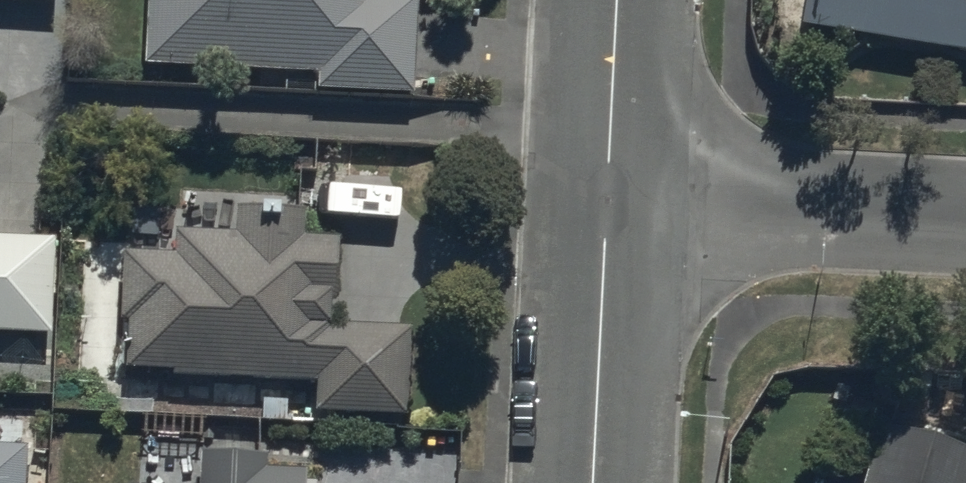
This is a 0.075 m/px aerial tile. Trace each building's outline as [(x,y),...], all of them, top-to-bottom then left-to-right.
[(45,20),(46,0),(0,0),(0,18),(45,20)] [(420,82),(426,0),(152,0),(148,64),(420,82)] [(965,57),(965,0),(803,0),(798,27),(965,57)] [(405,418),(407,328),(336,326),(338,239),(304,238),(305,209),(233,208),(233,234),(174,232),(174,257),(121,256),(120,321),(130,321),(129,370),(172,371),(172,381),(315,384),(314,416),(405,418)] [(56,236),(0,232),(0,334),(49,338),(56,236)] [(880,432),(865,482),(965,482),(965,456),(880,432)] [(26,452),(0,450),(0,482),(24,482),(26,452)] [(197,482),(303,482),(304,472),(268,470),(269,458),(198,454),(197,482)]
